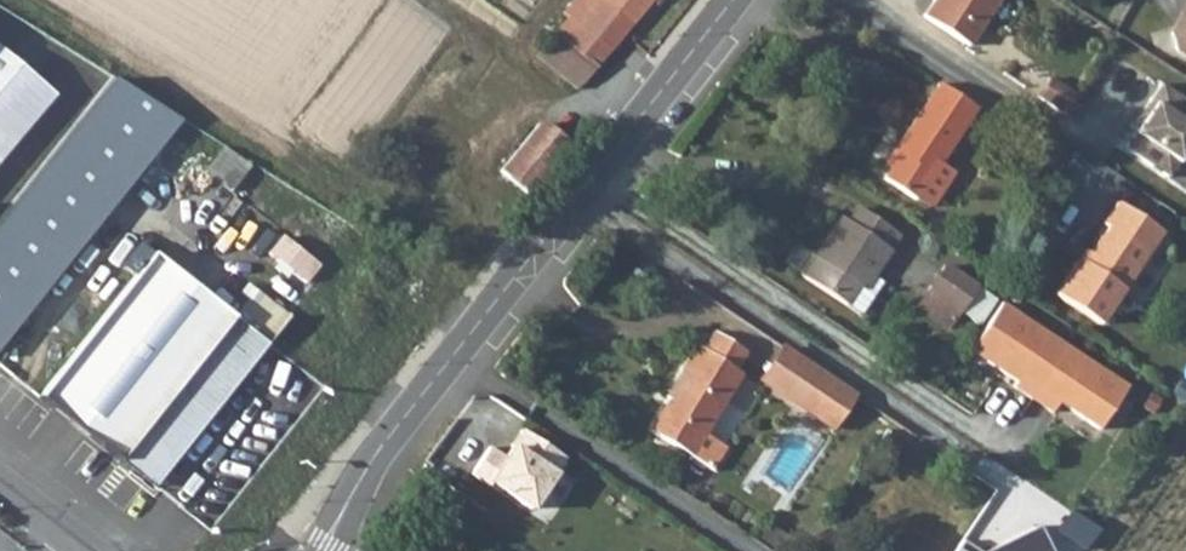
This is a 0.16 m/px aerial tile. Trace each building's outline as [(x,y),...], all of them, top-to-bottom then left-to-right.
[(566,10),(561,6),(550,20),(562,30),(540,57),(580,90),(654,0),(575,0),(566,10)] [(994,0),(933,0),(926,11),(968,38),(994,0)] [(1177,8),(1181,10),(1173,27),(1166,29),(1172,46),(1185,54),(1185,0),(1182,0),(1177,8)] [(47,86),(0,50),(0,145),(47,86)] [(1160,80),(1149,96),(1154,100),(1125,144),(1163,169),(1185,134),(1185,96),(1160,80)] [(904,148),(893,164),(887,173),(935,202),(960,170),(942,156),(979,106),(941,81),(897,143),(904,148)] [(542,120),(501,170),(531,195),(572,145),(542,120)] [(897,143),(886,158),(893,164),(904,148),(897,143)] [(1159,224),(1113,195),(1099,216),(1104,220),(1081,255),(1076,252),(1053,287),(1098,317),(1159,224)] [(867,229),(880,212),(862,199),(848,216),(867,229)] [(815,266),(808,276),(855,309),(878,278),(869,272),(900,228),(880,212),(867,229),(848,216),(840,211),(812,250),(822,256),(815,266)] [(274,257),(312,278),(322,260),(284,239),(274,257)] [(152,250),(38,394),(151,483),(287,316),(254,288),(232,314),(152,250)] [(822,256),(812,250),(805,260),(815,266),(822,256)] [(931,284),(958,303),(977,278),(950,258),(931,284)] [(1127,378),(1000,295),(967,341),(1016,373),(1013,378),(1051,404),(1058,394),(1099,421),(1127,378)] [(746,343),(714,324),(703,341),(697,337),(666,387),(670,390),(650,421),(712,459),(726,437),(704,423),(741,365),(734,361),(746,343)] [(783,388),(804,355),(781,340),(760,372),(783,388)] [(855,388),(804,355),(783,388),(833,421),(855,388)] [(479,435),(460,463),(479,475),(481,471),(520,497),(555,447),(512,418),(500,435),(502,437),(495,447),(479,435)]
